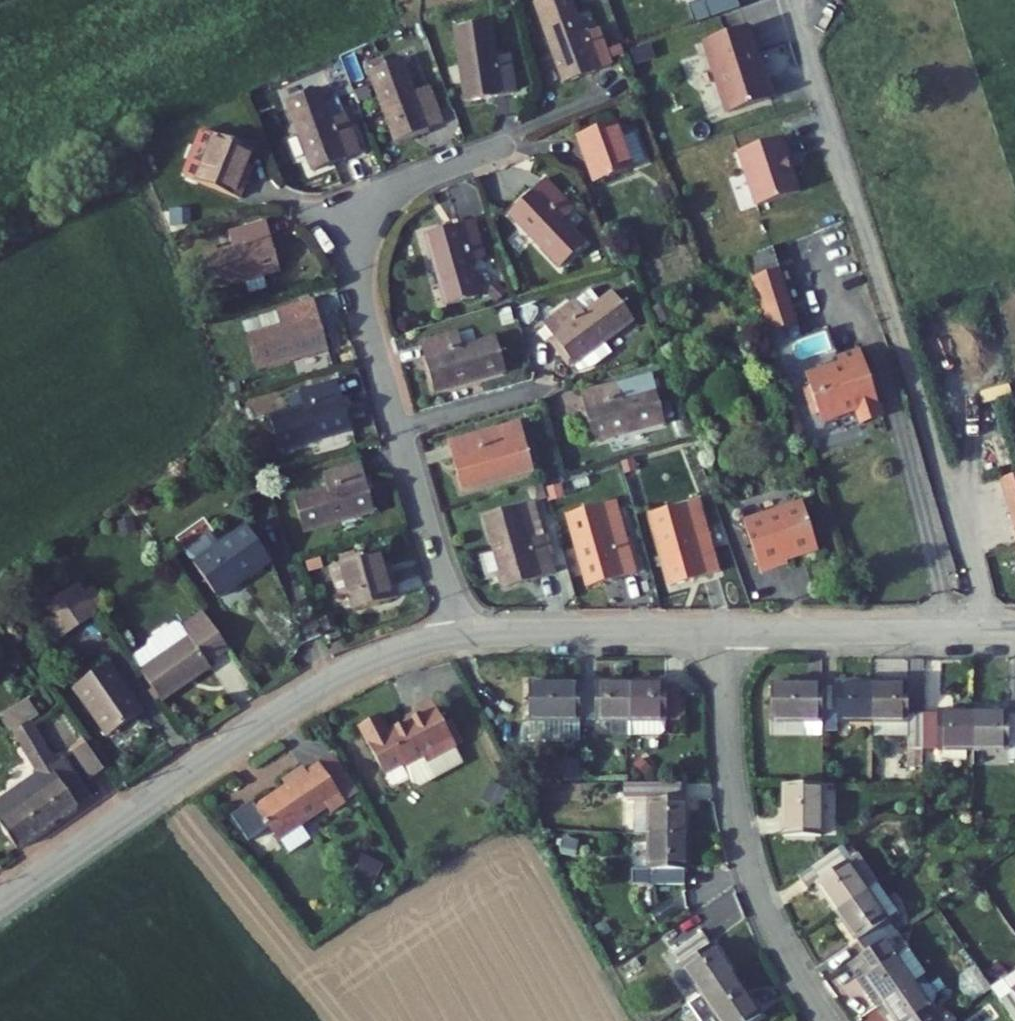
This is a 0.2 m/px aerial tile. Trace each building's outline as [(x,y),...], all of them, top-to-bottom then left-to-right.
[(581,49),(629,31),(618,0),(563,0),(581,49)] [(773,3),(729,19),(756,92),(799,76),(773,3)] [(486,12),(494,88),(542,83),(538,42),(526,43),(522,8),(486,12)] [(387,42),(414,111),(460,93),(435,25),(387,42)] [(326,125),(332,140),(380,124),(365,86),(352,90),(340,57),(306,70),(319,106),(307,111),(315,129),(326,125)] [(660,104),(646,109),(640,93),(601,107),(618,154),(657,140),(656,138),(670,133),(660,104)] [(214,144),(253,173),(274,146),(267,140),(277,128),(246,105),(214,144)] [(808,115),(767,129),(786,181),(827,166),(808,115)] [(532,183),(583,240),(608,217),(586,191),(596,181),(569,150),(532,183)] [(449,206),(470,275),(503,266),(494,231),(507,227),(497,192),(449,206)] [(219,233),(229,265),(300,243),(284,196),(247,208),(252,223),(219,233)] [(796,224),(769,234),(792,309),(820,300),(796,224)] [(598,274),(563,298),(597,347),(613,341),(631,328),(624,318),(655,296),(635,269),(608,288),(598,274)] [(269,314),(279,347),(350,324),(335,276),(298,289),(302,302),(284,309),(269,314)] [(280,294),(284,309),(302,302),(298,289),(280,294)] [(441,316),(454,365),(526,344),(517,309),(484,318),(480,305),(441,316)] [(860,387),(861,390),(878,384),(883,401),(905,394),(883,325),(860,333),(862,340),(828,351),(832,363),(827,364),(833,385),(838,391),(845,391),(860,387)] [(288,394),(299,429),(372,406),(357,360),(315,374),(318,384),(288,394)] [(597,372),(610,419),(683,399),(675,367),(640,376),(636,362),(597,372)] [(469,416),(482,465),(554,444),(541,397),(469,416)] [(319,488),(330,525),(401,501),(386,453),(346,466),(349,477),(319,488)] [(677,494),(698,565),(746,551),(725,480),(677,494)] [(522,553),(526,570),(574,555),(553,482),(505,496),(516,534),(503,537),(509,557),(522,553)] [(589,497),(609,568),(656,554),(635,484),(589,497)] [(816,552),(815,549),(846,539),(832,493),(805,502),(804,499),(772,509),(789,560),(816,552)] [(214,551),(238,587),(293,550),(269,514),(214,551)] [(372,586),(375,596),(422,580),(411,548),(405,550),(399,532),(349,549),(362,590),(372,586)] [(61,597),(82,626),(120,600),(99,568),(61,597)] [(336,604),(342,619),(353,614),(348,600),(336,604)] [(154,649),(181,690),(228,658),(222,649),(246,632),(225,601),(200,617),(195,617),(170,634),(169,639),(154,649)] [(541,650),(541,687),(590,688),(591,653),(591,650),(541,650)] [(605,653),(591,653),(590,688),(642,689),(643,650),(605,650),(605,653)] [(680,651),(643,650),(642,689),(693,690),(694,654),(680,654),(680,651)] [(96,676),(129,727),(164,703),(130,652),(96,676)] [(783,653),(782,691),(820,692),(820,704),(834,705),(833,692),(834,657),(834,653),(783,653)] [(849,658),(834,657),(833,692),(881,692),(882,654),(849,654),(849,658)] [(881,692),(882,707),(920,707),(920,721),(934,721),(934,685),(921,686),(921,654),(882,654),(881,692)] [(432,685),(400,705),(390,690),(370,702),(399,749),(419,737),(431,756),(437,757),(451,748),(442,733),(472,715),(444,669),(428,678),(432,685)] [(950,686),(934,685),(934,721),(987,721),(986,683),(950,683),(950,686)] [(986,683),(987,721),(1014,722),(1014,684),(986,683)] [(55,757),(46,764),(73,804),(108,780),(80,739),(73,744),(33,689),(21,698),(58,756),(55,757)] [(782,691),(782,704),(820,704),(820,692),(782,691)] [(16,702),(55,757),(58,756),(21,698),(16,702)] [(472,715),(442,733),(451,748),(481,729),(472,715)] [(590,726),(564,725),(564,751),(589,751),(590,726)] [(113,768),(126,759),(107,733),(94,741),(113,768)] [(346,789),(361,778),(334,740),(322,748),(318,742),(298,755),(303,761),(271,781),(268,776),(246,790),(264,816),(285,801),(295,816),(297,815),(305,827),(326,813),(318,801),(343,784),(346,789)] [(660,768),(660,803),(699,803),(699,768),(696,767),(695,751),(635,751),(635,768),(660,768)] [(794,752),(794,802),(831,803),(833,752),(794,752)] [(548,758),(549,798),(580,797),(579,757),(548,758)] [(46,764),(26,777),(54,818),(73,804),(46,764)] [(5,792),(33,833),(54,818),(26,777),(5,792)] [(699,839),(699,803),(660,803),(660,838),(643,838),(643,853),(695,853),(695,839),(699,839)] [(824,853),(845,884),(882,859),(861,828),(855,833),(847,820),(807,847),(815,859),(824,853)] [(868,912),(878,926),(905,907),(897,894),(903,890),(882,859),(845,884),(865,913),(868,912)] [(861,937),(887,976),(932,946),(914,921),(927,912),(917,899),(905,907),(878,926),(861,937)] [(683,923),(713,968),(746,945),(726,915),(723,917),(714,903),(683,923)] [(775,988),(746,945),(713,968),(732,996),(710,1012),(716,1020),(724,1020),(775,988)] [(948,997),(927,966),(939,957),(932,946),(887,976),(908,1006),(898,1012),(904,1020),(913,1020),(916,1019),(948,997)] [(1014,987),(1014,953),(999,964),(1014,987)] [(971,1001),(990,988),(975,965),(956,978),(971,1001)] [(959,989),(948,997),(964,1020),(981,1020),(959,989)] [(917,1020),(964,1020),(948,997),(916,1019),(917,1020)]
